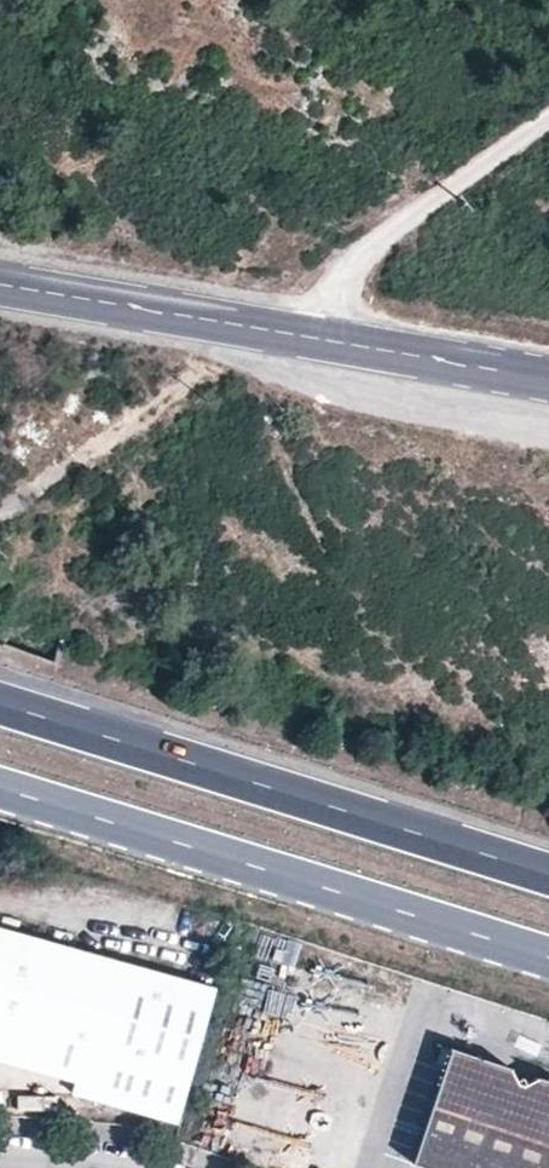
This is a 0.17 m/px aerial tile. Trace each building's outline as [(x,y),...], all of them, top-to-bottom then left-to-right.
[(210,985),(0,924),(0,1031),(26,1038),(22,1053),(72,1067),(69,1076),(66,1088),(170,1119),(210,985)] [(26,1038),(0,1031),(0,1056),(19,1062),(22,1053),(26,1038)] [(445,1044),(406,1156),(442,1167),(548,1167),(548,1079),(526,1071),(523,1076),(508,1072),(509,1065),(445,1044)] [(72,1067),(22,1053),(19,1062),(69,1076),(72,1067)]
